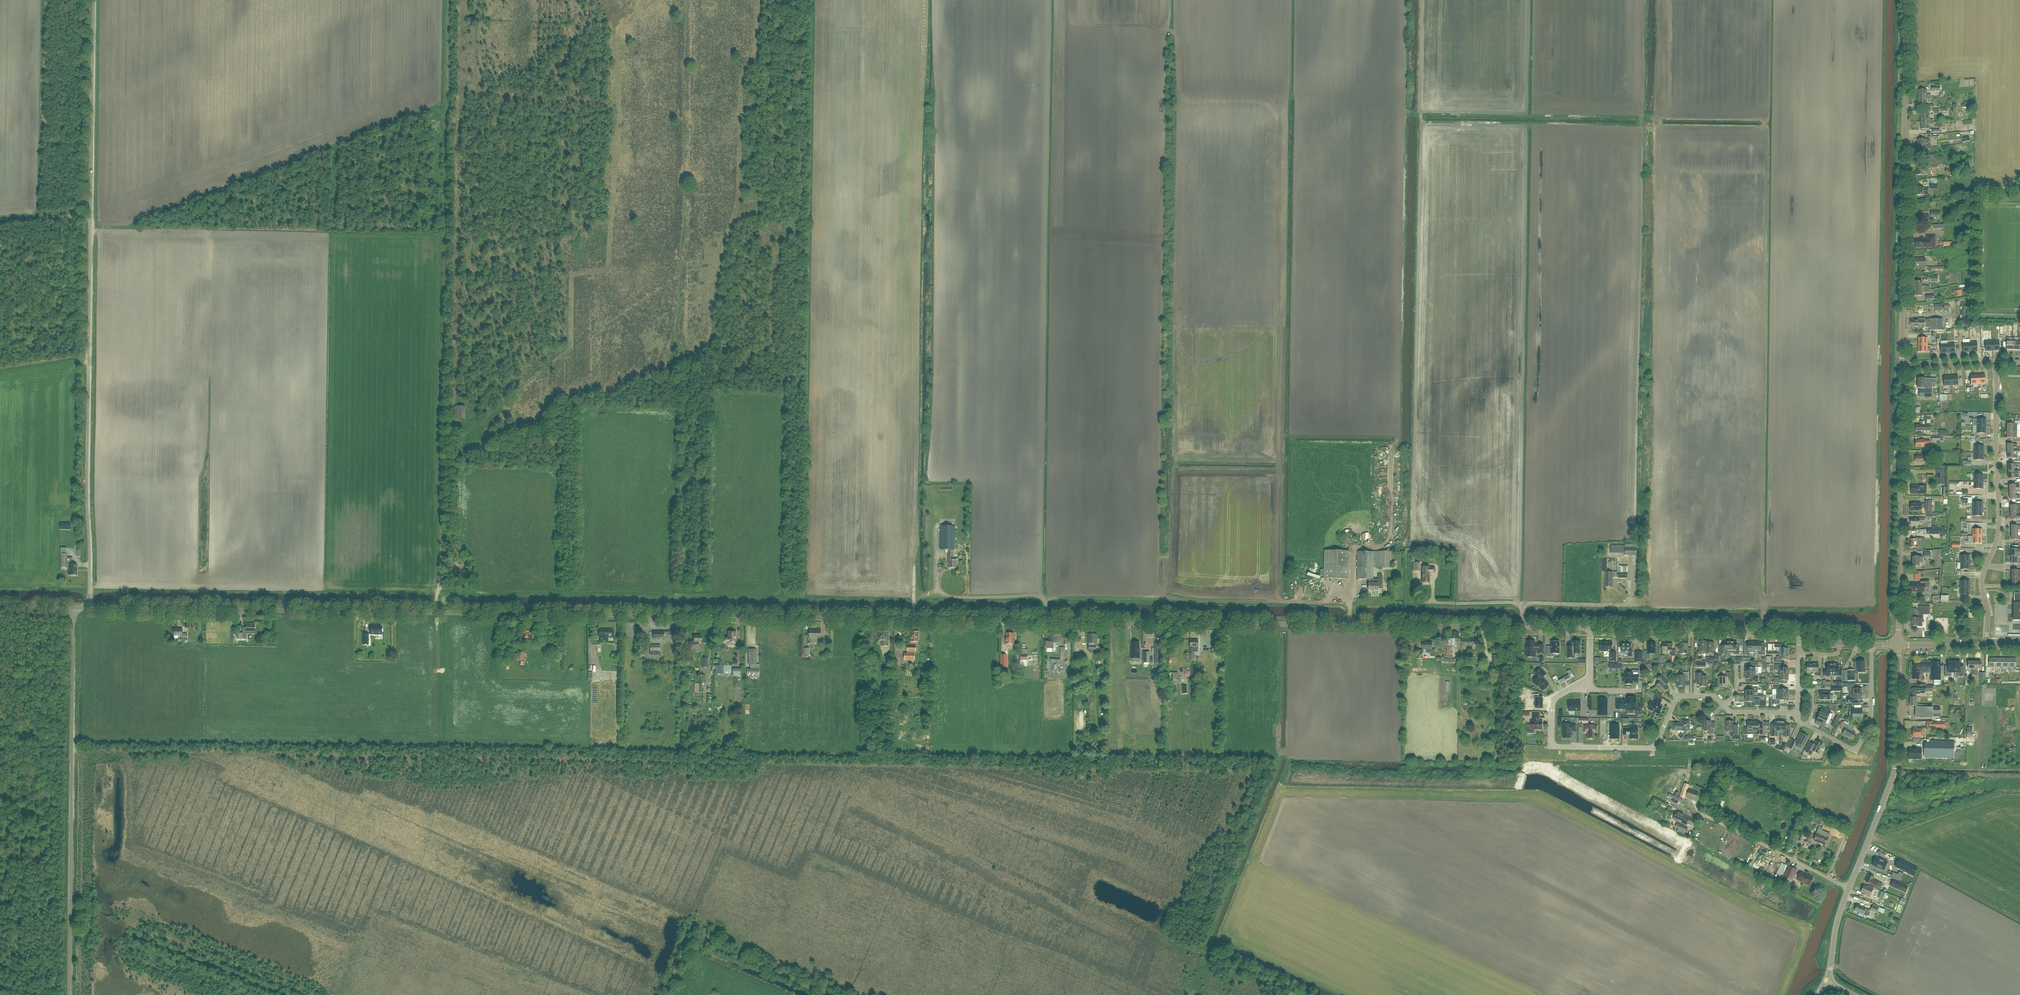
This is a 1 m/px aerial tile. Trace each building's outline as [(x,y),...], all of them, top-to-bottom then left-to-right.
[(1938,160),(1930,159),(1929,169),(1938,169),(1938,160)] [(1935,236),(1927,236),(1927,240),(1916,239),(1916,247),(1935,248),(1935,236)] [(1924,270),(1924,273),(1934,273),(1934,274),(1939,274),(1939,272),(1943,272),(1943,267),(1925,267),(1925,258),(1916,258),(1915,267),(1921,267),(1921,270),(1924,270)] [(1930,287),(1915,289),(1915,296),(1922,296),(1922,292),(1929,292),(1930,287)] [(1942,330),(1942,326),(1942,319),(1930,320),(1911,320),(1911,328),(1925,328),(1925,327),(1930,328),(1930,330),(1942,330)] [(1925,379),(1925,378),(1917,378),(1917,388),(1920,388),(1919,390),(1919,397),(1931,397),(1931,391),(1932,391),(1932,384),(1932,379),(1925,379)] [(1930,422),(1930,417),(1925,417),(1925,421),(1920,421),(1920,426),(1915,426),(1916,431),(1923,431),(1927,431),(1934,431),(1934,426),(1933,426),(1933,422),(1930,422)] [(1926,454),(1922,454),(1922,457),(1915,457),(1915,462),(1923,462),(1923,461),(1926,461),(1926,454)] [(1945,485),(1945,470),(1936,470),(1936,485),(1945,485)] [(1926,485),(1919,485),(1919,486),(1916,486),(1916,485),(1911,485),(1911,494),(1917,494),(1926,494),(1926,485)] [(1933,501),(1925,501),(1925,504),(1921,504),(1911,504),(1911,511),(1921,511),(1921,508),(1925,508),(1925,511),(1931,511),(1931,503),(1933,503),(1933,501)] [(1985,529),(1985,517),(1977,517),(1977,520),(1968,520),(1968,527),(1979,527),(1979,529),(1985,529)] [(955,526),(940,526),(940,550),(948,550),(948,564),(949,564),(949,568),(956,568),(956,560),(951,560),(951,557),(954,557),(955,526)] [(1921,538),(1916,538),(1916,540),(1910,540),(1910,548),(1914,548),(1914,549),(1917,549),(1917,548),(1921,548),(1921,543),(1921,538)] [(1637,544),(1625,544),(1625,545),(1617,545),(1617,547),(1611,547),(1611,553),(1625,553),(1625,556),(1637,556),(1637,551),(1639,551),(1639,548),(1637,548),(1637,544)] [(1349,551),(1324,550),(1323,578),(1348,579),(1349,551)] [(1373,579),(1373,552),(1357,552),(1357,579),(1371,579),(1371,583),(1368,583),(1368,590),(1378,591),(1378,588),(1382,589),(1383,588),(1383,584),(1382,583),(1382,575),(1378,575),(1378,579),(1373,579)] [(1391,552),(1378,552),(1378,568),(1391,568),(1391,552)] [(67,568),(67,575),(75,575),(75,563),(67,563),(67,564),(67,554),(61,554),(61,568),(67,568)] [(1912,556),(1912,566),(1919,566),(1919,563),(1923,563),(1922,557),(1919,557),(1912,556)] [(1429,567),(1422,567),(1422,583),(1429,583),(1429,573),(1434,573),(1434,568),(1429,568),(1429,567)] [(1628,573),(1606,573),(1605,587),(1612,587),(1612,578),(1628,578),(1628,573)] [(1929,581),(1921,580),(1921,584),(1909,584),(1909,592),(1924,592),(1924,588),(1929,588),(1929,581)] [(1919,618),(1911,618),(1911,627),(1922,627),(1922,622),(1923,622),(1923,615),(1930,615),(1930,606),(1919,606),(1919,611),(1917,609),(1913,609),(1913,615),(1919,615),(1919,618)] [(382,626),(370,626),(370,634),(382,634),(382,626)] [(534,635),(534,627),(524,628),(524,636),(534,635)] [(182,629),(174,629),(174,636),(179,636),(179,638),(187,638),(187,634),(182,634),(182,629)] [(599,630),(599,637),(600,637),(600,641),(607,641),(607,637),(612,637),(612,630),(599,630)] [(663,639),(663,631),(652,631),(653,639),(663,639)] [(888,632),(879,631),(879,640),(881,640),(881,646),(888,646),(888,640),(887,640),(888,632)] [(735,632),(727,632),(727,637),(723,637),(722,638),(722,642),(723,643),(727,643),(727,644),(735,644),(735,632)] [(1014,633),(1006,633),(1006,638),(1005,638),(1005,644),(1014,644),(1014,633)] [(1057,634),(1048,634),(1048,640),(1044,640),(1044,648),(1053,648),(1053,643),(1057,643),(1057,634)] [(1097,634),(1088,634),(1088,643),(1088,646),(1088,650),(1096,650),(1096,646),(1095,646),(1095,643),(1097,643),(1097,634)] [(701,636),(693,636),(693,642),(690,642),(689,648),(697,648),(698,642),(701,642),(701,636)] [(1458,639),(1447,639),(1447,657),(1458,657),(1458,639)] [(1198,647),(1198,640),(1190,640),(1190,647),(1190,652),(1194,652),(1194,648),(1197,648),(1197,647),(1198,647)] [(724,648),(716,641),(713,645),(721,651),(724,648)] [(1526,657),(1535,657),(1535,651),(1538,651),(1538,653),(1543,653),(1543,645),(1538,644),(1538,645),(1535,645),(1535,644),(1534,644),(1534,641),(1527,641),(1527,646),(1526,646),(1526,657)] [(1139,642),(1131,642),(1131,648),(1131,659),(1139,659),(1140,648),(1139,648),(1139,642)] [(1551,649),(1547,649),(1547,657),(1554,657),(1554,654),(1560,654),(1560,642),(1551,642),(1551,649)] [(1572,647),(1567,647),(1567,658),(1575,658),(1575,654),(1581,654),(1581,642),(1572,642),(1572,647)] [(1730,651),(1730,642),(1725,642),(1724,648),(1721,648),(1721,655),(1727,655),(1727,651),(1730,651)] [(1730,651),(1734,651),(1734,655),(1739,655),(1739,648),(1736,648),(1736,642),(1730,642),(1730,651)] [(1754,655),(1754,652),(1754,642),(1748,642),(1748,648),(1744,648),(1744,655),(1750,655),(1754,655)] [(1754,642),(1754,652),(1759,652),(1759,655),(1765,655),(1765,648),(1761,648),(1761,642),(1754,642)] [(1432,643),(1423,643),(1423,649),(1426,649),(1426,653),(1431,653),(1431,657),(1435,657),(1435,650),(1432,650),(1432,643)] [(1612,643),(1600,643),(1600,651),(1610,651),(1610,652),(1610,661),(1616,662),(1616,653),(1612,652),(1612,643)] [(1655,643),(1647,643),(1647,651),(1644,651),(1644,660),(1650,660),(1651,654),(1655,654),(1655,643)] [(1672,644),(1662,643),(1662,651),(1671,651),(1671,656),(1675,656),(1675,650),(1672,650),(1672,644)] [(1621,651),(1628,651),(1628,656),(1632,656),(1632,651),(1630,651),(1630,644),(1621,644),(1621,651)] [(1688,644),(1681,644),(1680,654),(1688,654),(1687,659),(1691,659),(1691,650),(1688,650),(1688,644)] [(1779,654),(1788,654),(1789,648),(1783,648),(1783,645),(1771,644),(1771,651),(1779,651),(1779,654)] [(660,655),(660,645),(649,645),(650,655),(660,655)] [(1064,648),(1060,648),(1060,659),(1050,659),(1050,663),(1063,664),(1064,648)] [(755,649),(747,649),(747,664),(755,664),(755,649)] [(1643,652),(1635,652),(1635,662),(1643,662),(1643,652)] [(1788,654),(1779,654),(1779,657),(1776,657),(1776,659),(1775,659),(1775,663),(1781,663),(1781,660),(1788,660),(1788,654)] [(1026,655),(1018,655),(1018,666),(1026,666),(1026,655)] [(1865,673),(1865,662),(1857,662),(1854,662),(1854,667),(1854,670),(1847,670),(1847,681),(1855,681),(1855,672),(1857,672),(1857,673),(1865,673)] [(1940,662),(1931,662),(1930,662),(1911,662),(1911,671),(1912,671),(1912,680),(1918,680),(1919,675),(1920,675),(1919,673),(1924,673),(1924,681),(1940,681),(1940,662)] [(1954,674),(1955,663),(1952,663),(1952,662),(1949,662),(1949,663),(1948,663),(1948,670),(1945,670),(1945,677),(1948,677),(1949,674),(1954,674)] [(1957,663),(1955,663),(1954,674),(1960,674),(1960,677),(1964,677),(1964,671),(1960,671),(1961,663),(1960,663),(1960,662),(1957,662),(1957,663)] [(1809,673),(1812,673),(1813,663),(1812,663),(1812,665),(1807,664),(1807,671),(1804,671),(1803,677),(1809,677),(1809,673)] [(1818,663),(1813,663),(1812,673),(1812,672),(1816,672),(1815,676),(1821,676),(1821,670),(1818,670),(1818,663)] [(1829,674),(1832,674),(1833,664),(1827,664),(1827,670),(1824,670),(1823,676),(1829,676),(1829,674)] [(1833,664),(1832,674),(1832,676),(1841,677),(1841,670),(1838,670),(1838,664),(1833,664)] [(1745,668),(1745,673),(1755,673),(1755,668),(1758,668),(1758,665),(1750,665),(1750,668),(1745,668)] [(1779,674),(1788,674),(1788,668),(1782,668),(1782,665),(1774,665),(1774,670),(1779,670),(1779,674)] [(758,669),(745,669),(745,677),(757,677),(758,669)] [(1541,669),(1535,674),(1538,677),(1533,682),(1537,686),(1538,686),(1543,691),(1549,685),(1542,678),(1546,674),(1541,669)] [(1626,671),(1625,676),(1623,676),(1623,680),(1625,680),(1625,684),(1633,685),(1633,681),(1639,682),(1639,675),(1633,675),(1633,671),(1626,671)] [(1730,672),(1726,672),(1726,677),(1718,677),(1718,687),(1726,687),(1726,680),(1730,680),(1730,672)] [(1689,673),(1683,673),(1683,675),(1682,675),(1680,675),(1680,676),(1677,676),(1677,686),(1685,686),(1685,682),(1686,681),(1689,681),(1689,673)] [(1745,673),(1745,679),(1750,679),(1750,682),(1758,682),(1758,679),(1755,679),(1755,673),(1745,673)] [(1703,674),(1696,674),(1696,682),(1699,682),(1699,686),(1706,686),(1707,676),(1703,676),(1703,674)] [(1788,674),(1779,674),(1779,678),(1774,678),(1774,681),(1772,681),(1772,683),(1782,683),(1782,680),(1788,680),(1788,674)] [(1569,675),(1559,681),(1560,684),(1571,678),(1569,675)] [(1668,683),(1661,675),(1657,680),(1660,683),(1656,687),(1663,694),(1669,688),(1666,685),(1668,683)] [(670,682),(661,691),(667,698),(677,689),(670,682)] [(1776,695),(1788,695),(1788,690),(1779,689),(1780,686),(1773,686),(1773,689),(1776,690),(1776,695)] [(1850,694),(1862,695),(1862,689),(1855,689),(1855,686),(1848,686),(1848,691),(1850,691),(1850,694)] [(1936,687),(1921,686),(1921,689),(1912,689),(1912,695),(1920,695),(1920,694),(1925,694),(1926,692),(1932,692),(1932,690),(1936,690),(1936,687)] [(1745,696),(1754,696),(1755,693),(1758,693),(1758,688),(1752,688),(1752,691),(1745,691),(1745,696)] [(1862,695),(1850,694),(1850,698),(1848,698),(1848,704),(1855,704),(1855,700),(1862,700),(1862,695)] [(1788,695),(1776,695),(1776,700),(1772,700),(1772,704),(1780,704),(1780,700),(1788,700),(1788,695)] [(1745,696),(1745,702),(1749,702),(1749,708),(1756,708),(1756,706),(1760,706),(1760,699),(1754,699),(1754,696),(1745,696)] [(1662,700),(1656,697),(1653,703),(1652,702),(1648,709),(1659,714),(1662,707),(1660,705),(1662,700)] [(1626,710),(1626,715),(1635,715),(1635,706),(1636,706),(1636,703),(1635,703),(1636,698),(1627,698),(1627,701),(1617,701),(1616,709),(1626,709),(1626,710)] [(1917,704),(1917,698),(1910,698),(1910,706),(1916,706),(1916,707),(1915,707),(1915,718),(1932,718),(1932,716),(1940,717),(1940,714),(1940,708),(1932,708),(1932,705),(1919,705),(1919,704),(1917,704)] [(1608,699),(1599,699),(1599,715),(1608,715),(1608,699)] [(1576,702),(1569,702),(1569,711),(1580,711),(1580,701),(1576,701),(1576,702)] [(1819,715),(1828,719),(1831,711),(1822,707),(1819,715)] [(1862,709),(1849,709),(1849,718),(1862,718),(1862,709)] [(1533,715),(1533,721),(1532,721),(1531,729),(1543,730),(1543,722),(1539,721),(1540,715),(1533,715)] [(1828,719),(1819,715),(1816,723),(1824,727),(1828,719)] [(1689,721),(1681,721),(1681,723),(1673,723),(1672,730),(1683,730),(1683,731),(1684,732),(1686,732),(1687,731),(1687,730),(1689,730),(1689,721)] [(1711,721),(1704,721),(1704,731),(1708,731),(1708,734),(1714,734),(1714,728),(1711,728),(1711,721)] [(1726,721),(1726,732),(1730,732),(1730,736),(1737,736),(1737,725),(1733,725),(1733,721),(1726,721)] [(1927,721),(1927,724),(1928,724),(1928,726),(1927,726),(1927,730),(1933,730),(1933,728),(1947,728),(1947,722),(1927,721)] [(1753,735),(1753,722),(1747,722),(1747,727),(1744,727),(1744,735),(1753,735)] [(1753,722),(1753,735),(1763,735),(1763,727),(1763,724),(1758,724),(1759,722),(1753,722)] [(1780,733),(1780,722),(1774,722),(1774,729),(1771,729),(1771,736),(1777,736),(1777,733),(1780,733)] [(1780,722),(1780,733),(1783,733),(1783,737),(1790,737),(1790,730),(1786,730),(1786,722),(1780,722)] [(1850,726),(1844,723),(1841,727),(1845,729),(1842,735),(1852,740),(1855,733),(1848,729),(1850,726)] [(1562,725),(1562,734),(1563,734),(1563,738),(1571,738),(1571,734),(1572,731),(1576,731),(1576,725),(1572,725),(1562,725)] [(1597,726),(1585,726),(1584,732),(1588,732),(1587,739),(1593,739),(1594,732),(1597,733),(1597,726)] [(1639,734),(1638,734),(1638,727),(1630,727),(1630,728),(1623,728),(1623,735),(1628,735),(1630,735),(1630,739),(1638,739),(1638,738),(1639,738),(1639,734)] [(1923,729),(1917,729),(1913,729),(1913,737),(1918,738),(1923,738),(1923,729)] [(1808,737),(1800,733),(1795,743),(1803,747),(1808,737)] [(1823,745),(1816,741),(1814,745),(1810,743),(1806,752),(1811,755),(1813,751),(1818,754),(1823,745)] [(1954,742),(1925,741),(1924,758),(1953,758),(1954,742)] [(1913,749),(1908,749),(1908,759),(1921,759),(1921,749),(1916,749),(1916,750),(1913,750),(1913,749)] [(1689,784),(1684,783),(1679,797),(1684,799),(1689,784)] [(1699,793),(1689,790),(1686,796),(1696,800),(1699,793)] [(1685,815),(1677,812),(1673,819),(1686,825),(1687,823),(1691,825),(1694,820),(1685,815)] [(1687,827),(1677,822),(1675,826),(1678,828),(1678,829),(1685,832),(1687,827)] [(1814,841),(1826,845),(1830,834),(1822,831),(1822,830),(1818,829),(1814,841)] [(1887,863),(1876,858),(1873,865),(1884,870),(1887,863)] [(1894,866),(1913,877),(1918,869),(1899,859),(1894,866)] [(1797,870),(1787,866),(1781,878),(1791,883),(1797,870)] [(1807,875),(1801,872),(1797,880),(1805,884),(1805,885),(1807,886),(1808,885),(1809,886),(1813,878),(1806,875),(1807,875)] [(1876,883),(1874,882),(1872,881),(1874,877),(1868,875),(1865,882),(1875,886),(1876,883)] [(1908,887),(1893,881),(1891,887),(1905,893),(1908,887)] [(1861,892),(1865,894),(1865,895),(1870,897),(1873,889),(1868,886),(1867,887),(1864,885),(1861,892)] [(1878,906),(1873,904),(1870,910),(1877,913),(1879,909),(1878,909),(1879,908),(1878,907),(1878,906)] [(1866,909),(1857,905),(1854,911),(1863,915),(1868,917),(1870,912),(1868,911),(1869,910),(1866,908),(1866,909)]
